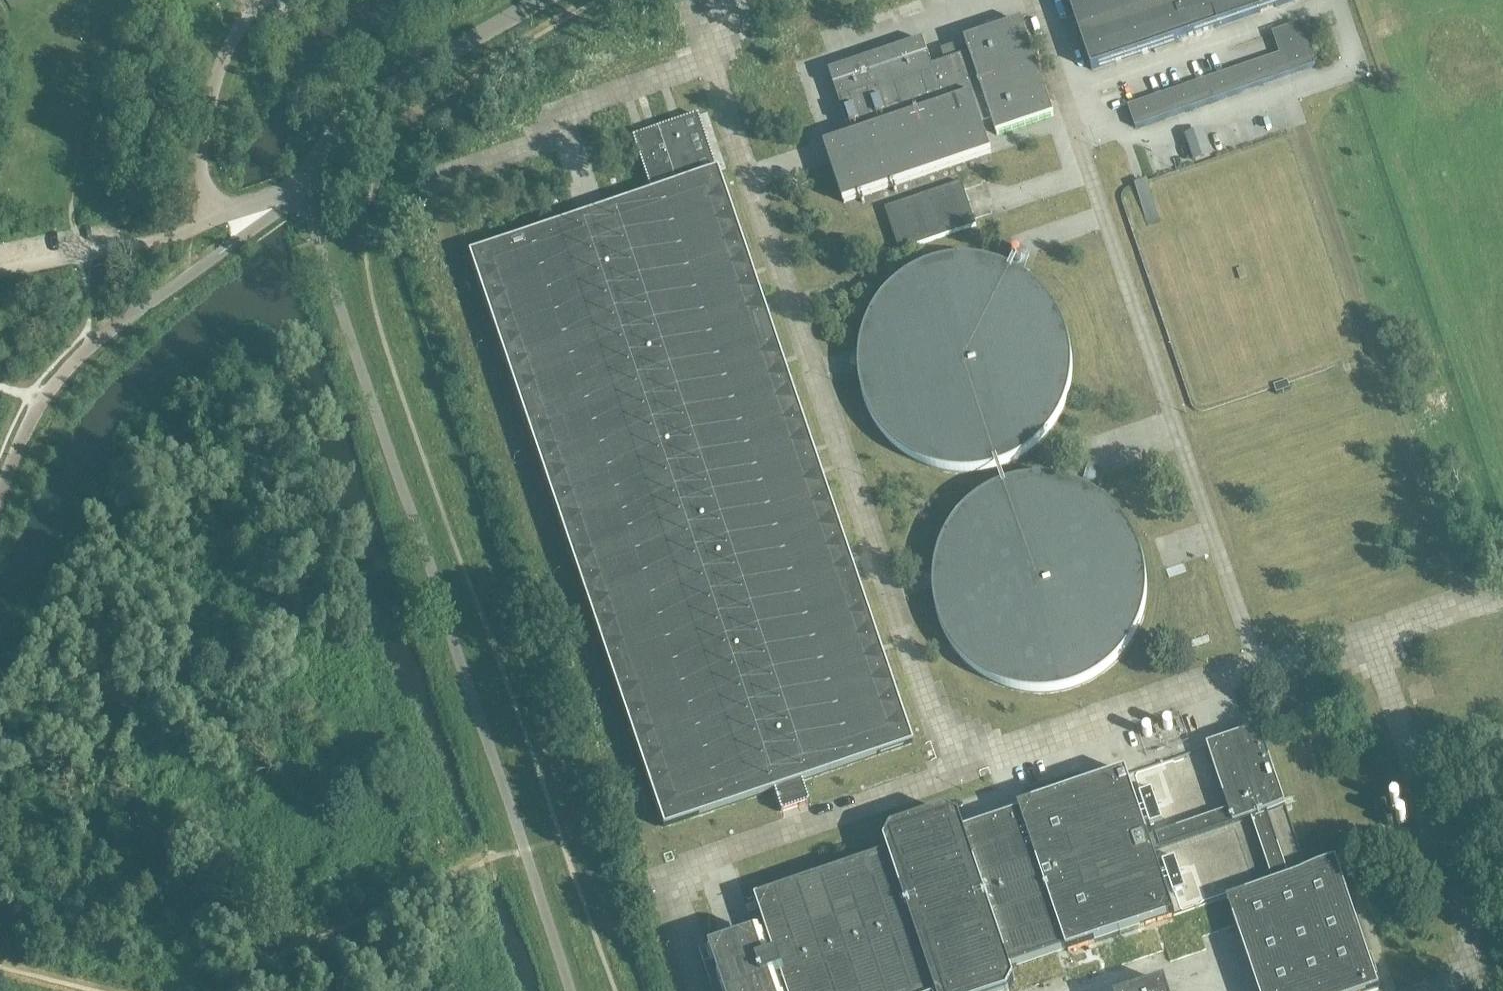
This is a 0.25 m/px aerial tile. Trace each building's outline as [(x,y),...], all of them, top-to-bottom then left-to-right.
[(1293,0),(1068,0),(1092,70),(1293,0)] [(1054,116),(1048,98),(1022,22),(965,41),(970,54),(958,58),(932,67),(923,40),(829,72),(852,137),(825,146),(844,203),(991,153),(982,125),(993,122),(997,135),(1054,116)] [(1316,65),(1310,50),(1301,23),(1273,33),(1280,54),(1254,63),(1260,82),(1261,84),(1316,65)] [(912,743),(863,601),(872,598),(864,575),(855,578),(811,445),(775,341),(784,338),(776,314),(767,317),(717,170),(716,170),(697,115),(632,137),(651,192),(606,207),(607,209),(579,218),(579,216),(468,254),(518,402),(509,405),(517,428),(526,425),(606,662),(598,665),(606,689),(607,688),(607,687),(614,685),(663,828),(774,790),(773,789),(798,780),(800,780),(801,781),(912,743)] [(1210,155),(1202,131),(1188,136),(1196,160),(1210,155)] [(1160,221),(1147,183),(1147,181),(1147,180),(1134,185),(1135,185),(1148,225),(1160,221)] [(976,224),(963,184),(885,210),(899,251),(976,224)] [(1032,282),(1026,278),(1019,274),(1015,271),(1010,269),(1004,266),(997,264),(989,262),(982,261),(976,260),(971,260),(963,259),(956,260),(953,260),(948,261),(940,263),(935,264),(930,266),(925,267),(921,269),(916,272),(914,273),(909,276),(903,280),(897,285),(891,290),(885,296),(880,302),(876,308),(875,311),(872,315),(870,320),(867,325),(866,327),(865,332),(863,337),(862,339),(861,344),(861,347),(860,352),(860,354),(859,359),(859,364),(859,369),(859,372),(859,374),(860,380),(861,385),(861,387),(863,395),(865,400),(865,402),(867,407),(870,412),(873,419),(874,421),(877,426),(880,430),(885,436),(889,440),(891,442),(894,445),(898,449),(905,453),(909,456),(916,460),(920,463),(925,465),(932,467),(940,470),(945,471),(950,472),(955,472),(963,473),(968,473),(976,472),(981,472),(987,471),(992,470),(999,467),(1007,465),(1014,461),(1018,459),(1025,455),(1029,452),(1033,449),(1039,443),(1043,440),(1048,434),(1051,430),(1054,426),(1056,423),(1057,421),(1060,417),(1062,412),(1064,407),(1067,400),(1068,395),(1070,387),(1071,382),(1072,377),(1072,372),(1072,366),(1072,364),(1072,361),(1072,356),(1071,351),(1070,346),(1069,338),(1066,331),(1065,326),(1062,321),(1060,316),(1058,312),(1053,305),(1050,301),(1047,297),(1042,291),(1038,287),(1032,282)] [(1246,277),(1243,267),(1238,269),(1241,279),(1246,277)] [(1107,502),(1101,498),(1098,496),(1093,493),(1087,489),(1080,486),(1072,484),(1068,482),(1061,481),(1056,480),(1049,479),(1043,479),(1038,479),(1030,479),(1023,480),(1015,482),(1008,484),(1000,486),(993,489),(989,492),(985,494),(979,498),(973,503),(967,508),(961,513),(958,517),(955,521),(952,526),(950,528),(947,532),(946,535),(943,542),(942,544),(940,549),(938,554),(937,556),(937,559),(935,564),(935,569),(934,574),(934,577),(933,582),(933,587),(933,590),(934,593),(934,598),(935,603),(935,605),(936,608),(937,613),(938,618),(939,621),(941,625),(943,630),(947,637),(949,642),(954,648),(959,654),(962,658),(968,664),(972,667),(976,671),(982,675),(989,679),(994,681),(998,684),(1006,686),(1011,688),(1018,690),(1023,691),(1031,692),(1036,692),(1044,692),(1052,691),(1057,691),(1065,689),(1070,688),(1077,685),(1082,683),(1087,681),(1094,677),(1098,675),(1103,672),(1109,667),(1113,664),(1116,660),(1120,656),(1123,652),(1128,646),(1131,641),(1135,635),(1137,630),(1139,625),(1140,623),(1142,618),(1144,610),(1145,605),(1146,600),(1146,597),(1146,592),(1147,587),(1147,584),(1147,582),(1146,576),(1146,571),(1145,566),(1144,561),(1143,556),(1142,553),(1140,548),(1139,546),(1137,541),(1135,537),(1131,530),(1128,525),(1124,519),(1120,515),(1118,513),(1115,509),(1111,506),(1107,502)] [(1167,918),(1174,915),(1152,851),(1248,819),(1253,819),(1274,883),(1228,899),(1259,990),(1373,990),(1379,989),(1336,862),(1334,862),(1335,863),(1290,878),(1267,812),(1286,806),(1260,729),(1208,746),(1230,810),(1148,838),(1126,774),(1020,810),(1021,813),(964,832),(960,819),(947,813),(892,831),(886,844),(889,855),(756,900),(769,939),(765,940),(750,945),(725,953),(711,958),(712,960),(718,957),(726,981),(719,983),(720,985),(727,982),(730,990),(1010,990),(1015,981),(1010,968),(1067,949),(1068,951),(1167,918)] [(1165,983),(1148,989),(1151,984),(1142,979),(1131,983),(1128,990),(1167,990),(1165,983)]
